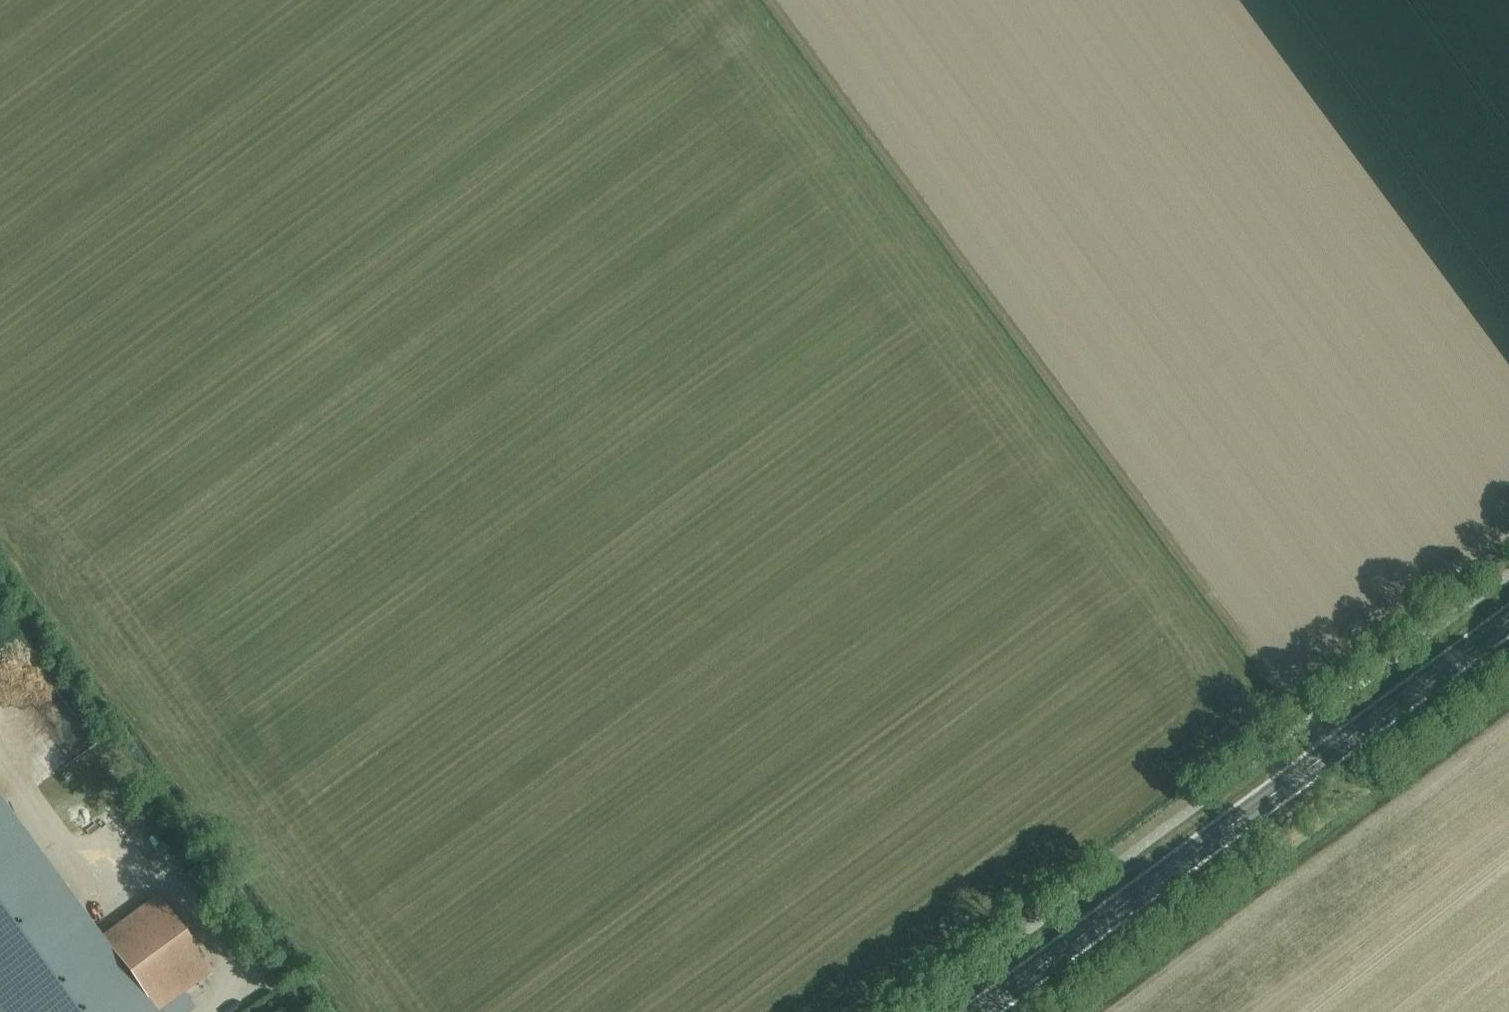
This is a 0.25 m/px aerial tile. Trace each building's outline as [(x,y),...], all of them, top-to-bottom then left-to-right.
[(0,802),(0,1011),(153,1011),(0,802)] [(156,898),(103,937),(157,1011),(211,972),(156,898)]
